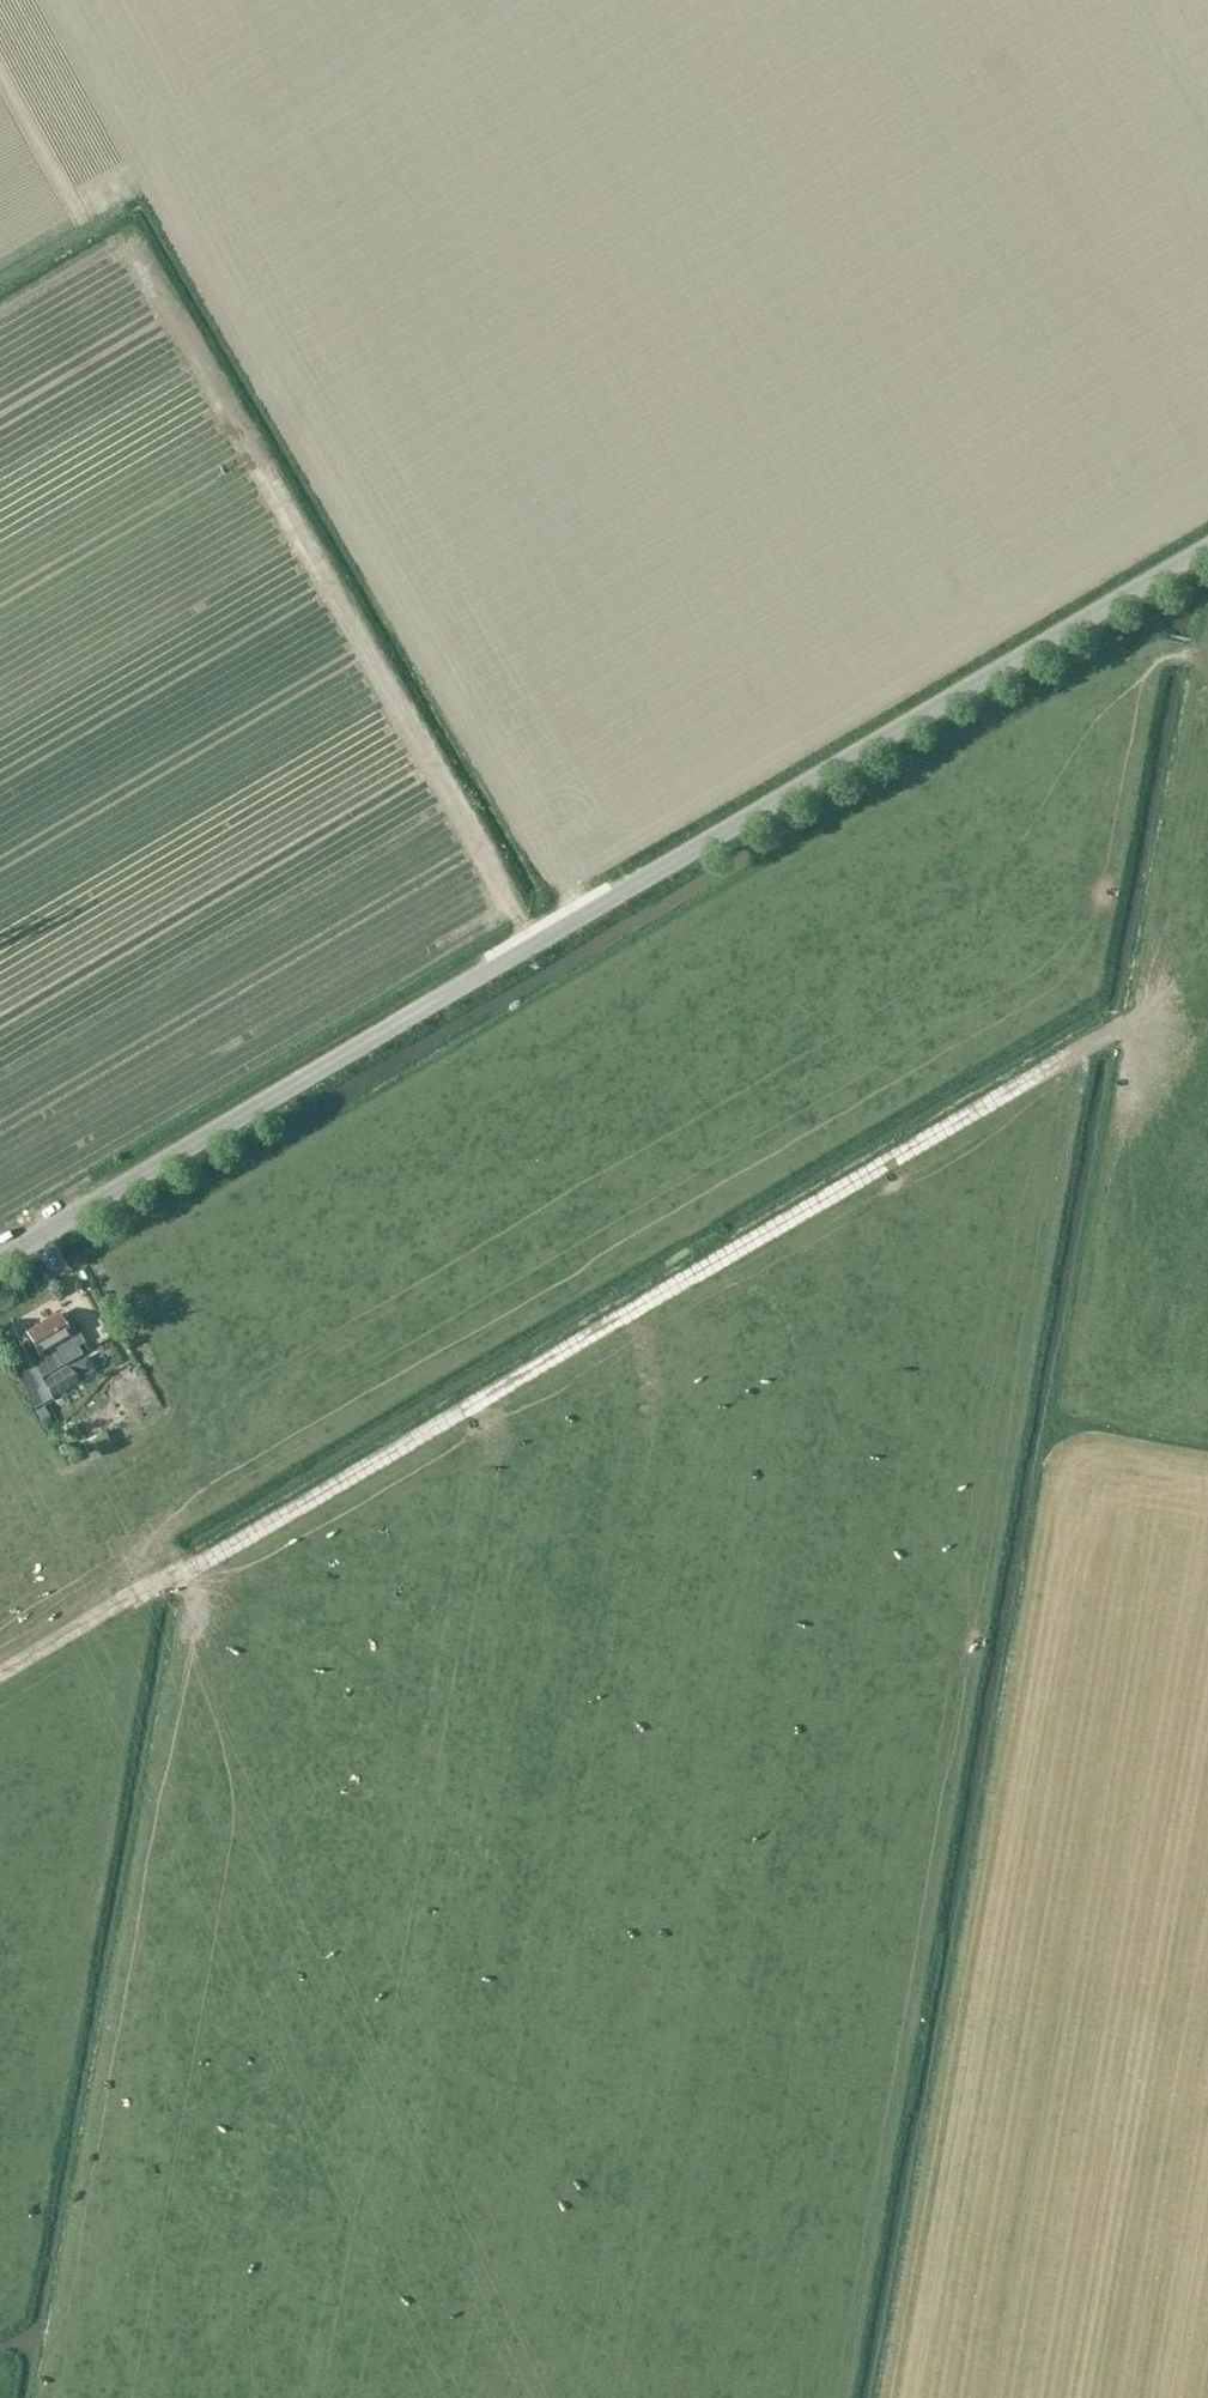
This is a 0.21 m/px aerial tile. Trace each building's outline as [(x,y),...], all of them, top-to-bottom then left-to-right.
[(483,1014),(490,995),(478,990),(471,1010),(483,1014)] [(104,1310),(90,1318),(98,1331),(111,1323),(104,1310)] [(77,1331),(68,1335),(58,1317),(27,1335),(37,1352),(30,1356),(42,1378),(82,1355),(77,1347),(84,1343),(77,1331)] [(69,1400),(64,1392),(81,1383),(72,1366),(43,1383),(52,1399),(56,1407),(69,1400)] [(41,1422),(49,1417),(44,1407),(35,1412),(41,1422)]
